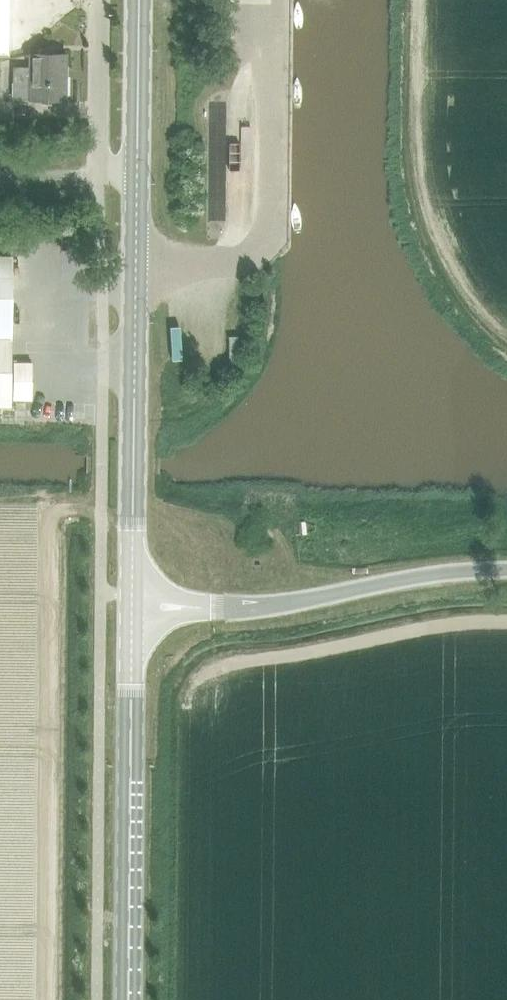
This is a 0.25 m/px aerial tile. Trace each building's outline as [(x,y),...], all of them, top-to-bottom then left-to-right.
[(11,67),(11,100),(28,100),(64,100),(65,54),(29,54),(29,67),(11,67)] [(8,405),(8,396),(12,396),(12,398),(30,399),(31,362),(13,362),(12,376),(8,376),(10,257),(0,257),(0,405),(8,405)] [(24,402),(14,402),(14,410),(24,410),(24,402)]
